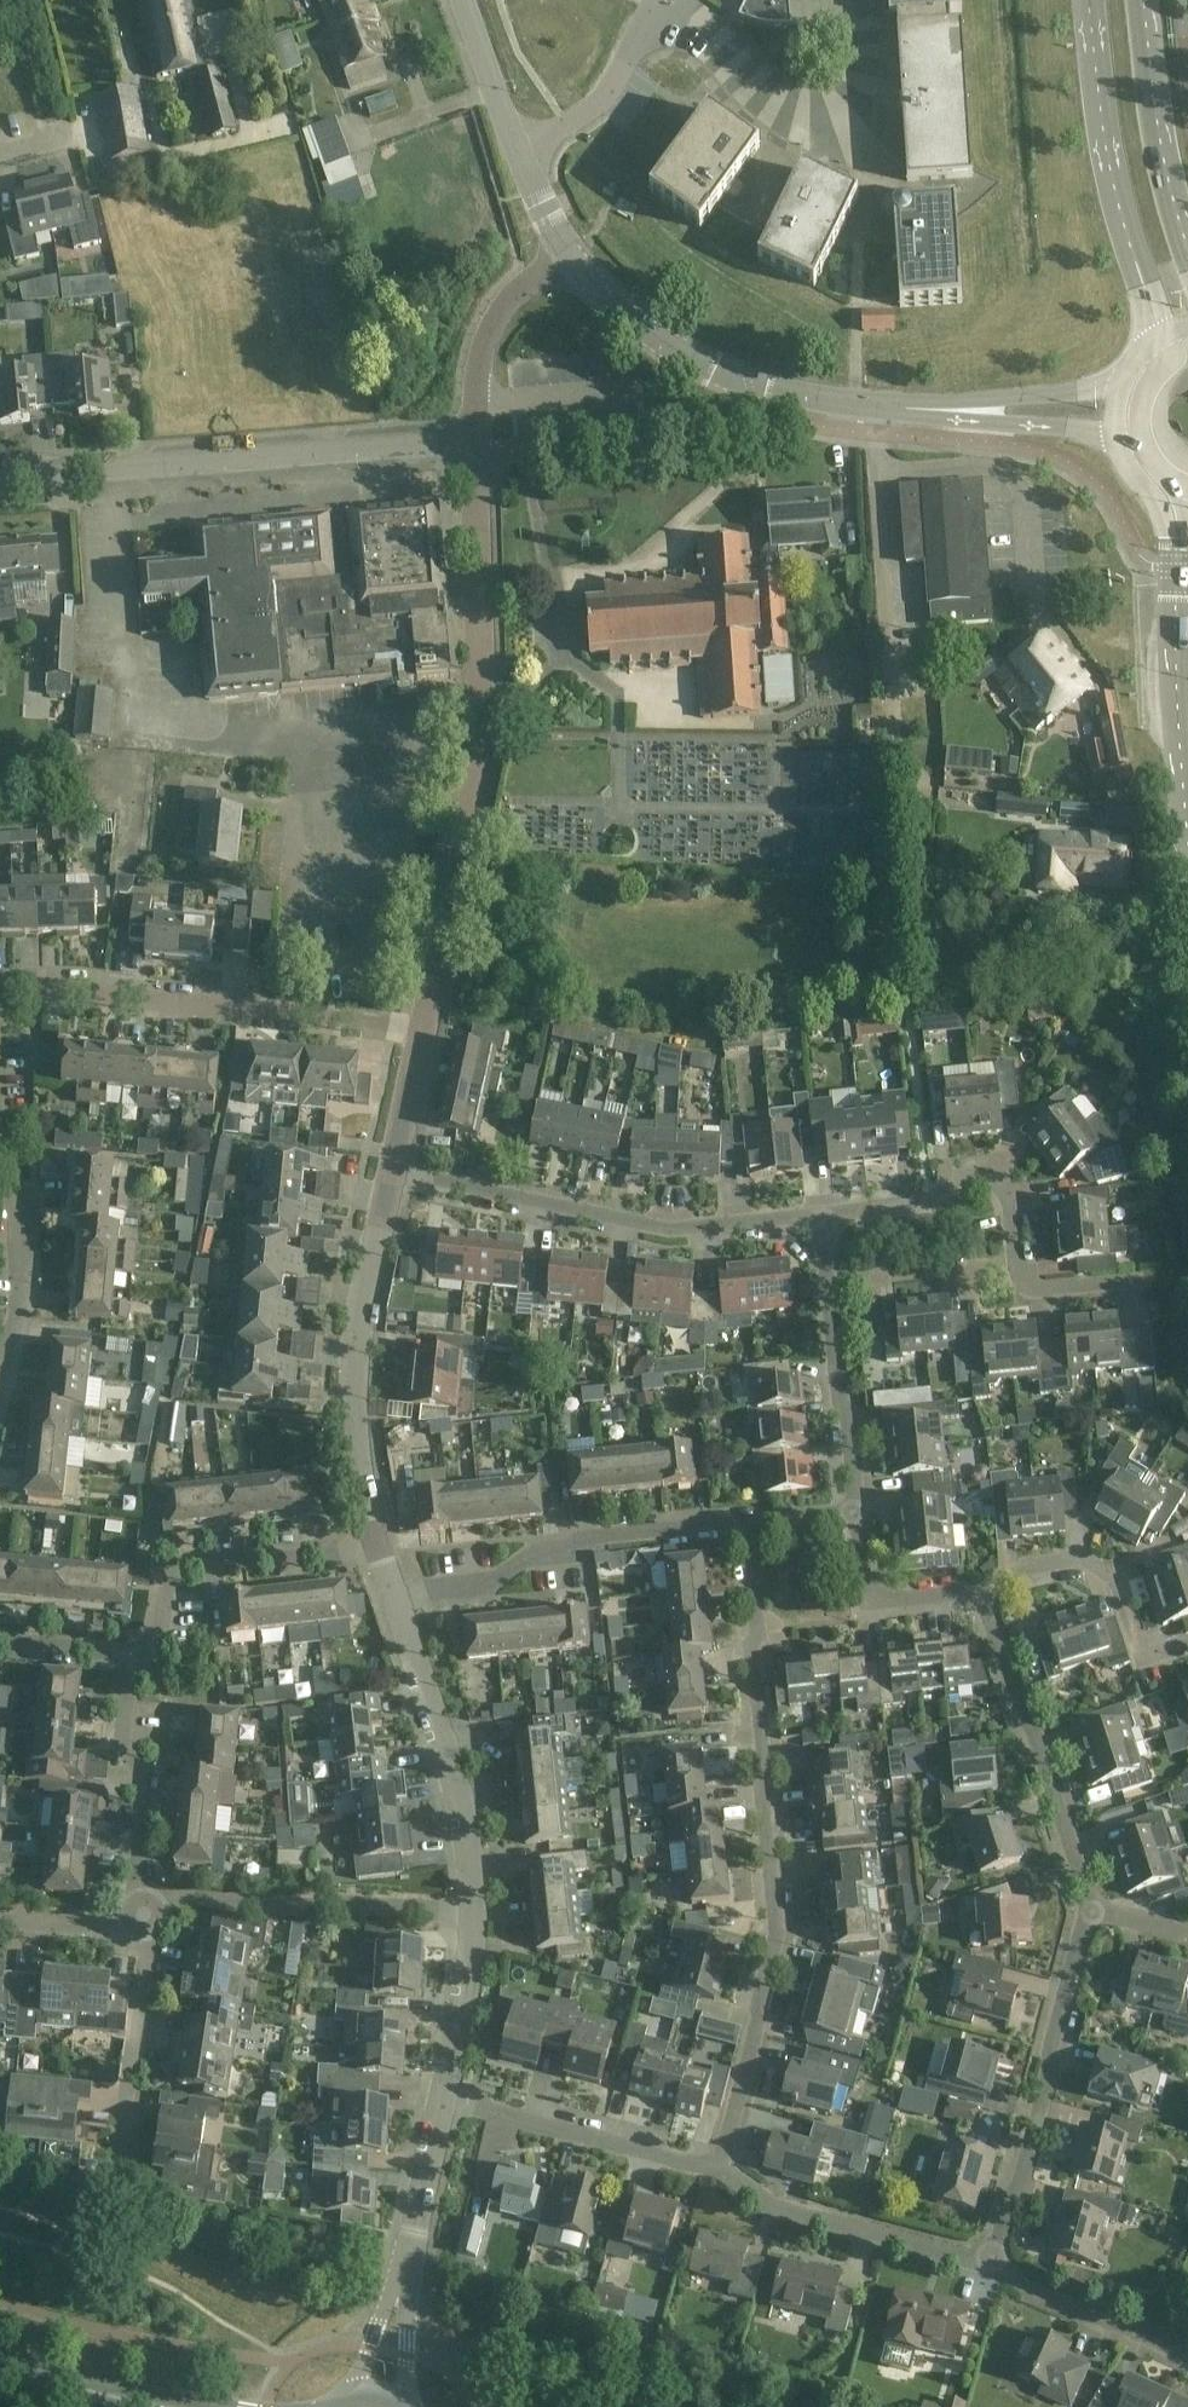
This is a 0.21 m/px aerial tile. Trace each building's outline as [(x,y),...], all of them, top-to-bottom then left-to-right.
[(190,0),(141,0),(139,0),(158,80),(206,68),(190,0)] [(367,1),(367,0),(320,0),(326,17),(367,1)] [(787,0),(750,0),(743,16),(756,21),(769,24),(782,24),(789,24),(787,0)] [(890,17),(898,16),(899,29),(897,29),(907,181),(972,177),(963,24),(952,25),(951,13),(963,12),(962,0),(889,0),(890,17)] [(387,57),(367,1),(326,17),(352,90),(387,77),(381,59),(387,57)] [(290,32),(270,38),(281,74),(301,67),(290,32)] [(237,132),(222,70),(197,76),(212,138),(237,132)] [(150,153),(138,87),(97,96),(109,160),(150,153)] [(759,147),(708,110),(676,155),(649,192),(700,228),(759,147)] [(334,119),(309,128),(323,171),(350,161),(334,119)] [(858,196),(802,169),(758,260),(814,287),(858,196)] [(41,185),(53,232),(70,227),(76,250),(100,244),(98,232),(90,200),(75,203),(69,178),(41,185)] [(35,236),(53,232),(41,185),(13,192),(20,217),(5,220),(15,262),(40,256),(35,236)] [(904,206),(894,197),(884,209),(894,218),(900,307),(962,303),(955,202),(904,206)] [(54,277),(17,282),(20,303),(57,298),(54,277)] [(109,278),(100,279),(102,298),(113,296),(109,278)] [(132,327),(130,296),(114,298),(117,328),(132,327)] [(42,322),(42,305),(0,306),(0,324),(42,322)] [(894,331),(894,313),(863,314),(863,331),(894,331)] [(49,357),(54,408),(79,405),(80,418),(114,414),(109,366),(77,369),(76,355),(49,357)] [(54,408),(49,357),(22,359),(23,374),(0,376),(0,420),(0,425),(30,422),(29,410),(54,408)] [(991,623),(981,485),(901,490),(906,564),(927,562),(932,627),(991,623)] [(771,550),(779,549),(819,546),(821,555),(840,550),(832,525),(830,495),(766,499),(768,529),(769,529),(770,546),(771,550)] [(443,621),(435,512),(193,530),(195,559),(167,561),(168,566),(141,568),(143,606),(198,602),(206,701),(416,686),(416,687),(447,684),(444,657),(440,657),(438,628),(444,628),(443,621)] [(788,653),(779,549),(771,550),(770,546),(766,546),(759,560),(751,561),(751,557),(748,557),(746,540),(701,543),(702,561),(696,561),(696,565),(702,564),(703,575),(682,577),(683,582),(667,583),(666,578),(663,578),(663,583),(648,584),(648,579),(643,580),(644,585),(627,586),(627,581),(623,581),(624,586),(606,588),(607,601),(587,602),(588,618),(585,619),(586,639),(590,638),(592,656),(610,654),(611,666),(628,665),(629,670),(632,670),(632,665),(649,663),(650,669),(654,669),(653,663),(669,662),(669,667),(691,666),(691,660),(698,660),(699,676),(697,677),(697,681),(700,680),(701,696),(698,696),(698,700),(701,700),(703,719),(760,714),(758,695),(764,695),(764,692),(758,692),(756,676),(762,675),(761,671),(756,672),(755,656),(788,653)] [(16,620),(15,610),(13,593),(13,587),(46,584),(46,576),(60,575),(57,541),(0,546),(0,622),(16,620)] [(71,696),(75,624),(51,623),(47,695),(71,696)] [(994,676),(1037,732),(1091,690),(1047,635),(994,676)] [(794,701),(792,658),(763,660),(766,703),(794,701)] [(77,706),(114,709),(115,693),(79,690),(77,706)] [(114,709),(77,706),(76,721),(112,724),(114,709)] [(1129,767),(1119,718),(1100,722),(1110,771),(1129,767)] [(112,724),(76,721),(75,738),(111,741),(112,724)] [(948,750),(946,772),(991,776),(993,754),(948,750)] [(1003,758),(1001,774),(1016,775),(1018,759),(1003,758)] [(217,794),(186,790),(182,831),(203,834),(200,868),(235,871),(240,816),(215,814),(217,794)] [(1048,799),(998,794),(996,814),(1046,819),(1048,799)] [(1088,806),(1061,804),(1060,818),(1087,820),(1088,806)] [(1138,830),(1139,810),(1106,808),(1105,828),(1138,830)] [(77,816),(64,817),(65,829),(66,829),(66,840),(67,841),(79,840),(77,816)] [(54,841),(66,840),(66,829),(53,830),(54,841)] [(24,832),(11,833),(12,845),(25,844),(24,832)] [(12,845),(11,833),(0,834),(0,846),(12,845)] [(1134,842),(1043,833),(1038,893),(1077,897),(1078,885),(1130,890),(1134,842)] [(88,877),(68,878),(69,935),(97,934),(96,909),(107,909),(106,880),(93,880),(93,882),(88,877)] [(40,894),(41,936),(69,935),(68,878),(40,879),(40,894)] [(14,937),(41,936),(40,894),(13,895),(14,937)] [(13,895),(0,895),(0,937),(14,937),(13,895)] [(146,957),(179,960),(182,921),(151,918),(153,899),(135,897),(130,943),(147,945),(146,957)] [(253,910),(236,908),(232,952),(248,954),(253,910)] [(182,921),(179,960),(212,964),(216,925),(182,921)] [(936,1015),(922,1017),(924,1034),(938,1032),(936,1015)] [(863,1021),(850,1022),(853,1048),(865,1047),(864,1038),(863,1021)] [(574,1042),(577,1028),(555,1023),(553,1038),(574,1042)] [(457,1041),(453,1063),(492,1072),(496,1051),(503,1053),(507,1035),(473,1028),(470,1044),(457,1041)] [(595,1047),(599,1032),(577,1028),(574,1042),(595,1047)] [(620,1037),(599,1032),(595,1047),(617,1051),(620,1037)] [(76,1102),(91,1104),(98,1046),(78,1043),(74,1038),(60,1037),(57,1068),(64,1069),(62,1083),(78,1085),(76,1102)] [(641,1042),(620,1037),(617,1051),(639,1056),(641,1042)] [(660,1046),(641,1042),(639,1056),(658,1060),(660,1046)] [(91,1104),(90,1114),(99,1116),(101,1105),(106,1105),(106,1102),(122,1104),(124,1090),(129,1044),(123,1043),(117,1048),(98,1046),(91,1104)] [(122,1104),(122,1107),(137,1109),(152,1110),(159,1052),(138,1050),(134,1044),(129,1044),(124,1090),(122,1104)] [(246,1103),(272,1105),(278,1045),(268,1044),(268,1051),(250,1049),(249,1065),(233,1063),(230,1093),(247,1094),(246,1103)] [(278,1045),(272,1105),(299,1108),(304,1055),(286,1053),(287,1046),(278,1045)] [(674,1049),(660,1046),(658,1060),(670,1063),(674,1049)] [(159,1052),(152,1110),(167,1112),(169,1095),(184,1097),(190,1050),(184,1049),(177,1054),(159,1052)] [(190,1050),(184,1097),(199,1098),(197,1115),(214,1117),(220,1059),(199,1056),(194,1050),(190,1050)] [(299,1108),(326,1110),(332,1050),(322,1050),(322,1056),(304,1055),(299,1108)] [(332,1050),(326,1110),(328,1098),(355,1100),(354,1105),(370,1106),(373,1077),(357,1076),(358,1060),(341,1059),(342,1051),(332,1050)] [(689,1068),(700,1070),(703,1055),(692,1053),(689,1068)] [(703,1055),(700,1070),(714,1073),(716,1058),(703,1055)] [(492,1072),(453,1063),(448,1084),(487,1093),(496,1095),(501,1074),(492,1072)] [(971,1083),(970,1083),(976,1135),(1003,1132),(1000,1106),(1019,1103),(1014,1063),(969,1068),(971,1083)] [(526,1066),(523,1079),(538,1082),(540,1069),(526,1066)] [(971,1083),(969,1068),(944,1070),(945,1080),(929,1082),(932,1114),(947,1112),(949,1138),(976,1135),(970,1083),(971,1083)] [(533,1103),(538,1082),(523,1079),(519,1100),(533,1103)] [(487,1093),(448,1084),(443,1105),(482,1114),(487,1093)] [(1042,1158),(1099,1117),(1086,1099),(1081,1099),(1076,1103),(1066,1090),(1040,1108),(1049,1121),(1027,1136),(1042,1158)] [(769,1113),(771,1133),(775,1171),(801,1168),(798,1136),(812,1134),(809,1106),(808,1095),(794,1096),(795,1110),(769,1113)] [(875,1117),(858,1119),(863,1166),(896,1162),(895,1151),(911,1149),(906,1096),(884,1098),(886,1113),(875,1114),(875,1117)] [(529,1124),(533,1103),(519,1100),(514,1121),(529,1124)] [(573,1153),(595,1157),(603,1117),(605,1107),(583,1102),(581,1112),(582,1112),(573,1153)] [(530,1144),(552,1148),(561,1107),(538,1103),(530,1144)] [(606,1104),(605,1107),(603,1117),(595,1157),(617,1162),(625,1122),(628,1109),(606,1104)] [(863,1166),(858,1119),(843,1121),(843,1117),(833,1118),(831,1104),(809,1106),(812,1134),(814,1159),(829,1158),(830,1169),(863,1166)] [(482,1114),(443,1105),(438,1127),(477,1136),(482,1114)] [(581,1112),(561,1107),(552,1148),(573,1153),(582,1112),(581,1112)] [(775,1175),(775,1171),(771,1133),(757,1134),(755,1115),(730,1118),(730,1124),(733,1147),(746,1146),(749,1178),(775,1175)] [(655,1135),(653,1175),(675,1176),(678,1123),(678,1118),(656,1116),(656,1123),(656,1135),(655,1135)] [(1058,1179),(1079,1164),(1095,1186),(1139,1174),(1099,1117),(1042,1158),(1058,1179)] [(529,1124),(514,1121),(512,1132),(526,1135),(529,1124)] [(625,1122),(617,1162),(631,1165),(630,1174),(653,1175),(655,1135),(656,1135),(656,1123),(625,1122)] [(678,1123),(675,1176),(696,1178),(699,1138),(699,1137),(699,1124),(678,1123)] [(733,1147),(730,1124),(722,1124),(721,1130),(704,1129),(703,1138),(699,1138),(696,1178),(719,1179),(720,1165),(735,1166),(733,1147)] [(286,1131),(285,1147),(297,1148),(298,1132),(286,1131)] [(212,1134),(198,1132),(196,1154),(211,1156),(212,1134)] [(104,1138),(56,1133),(54,1147),(102,1152),(104,1138)] [(310,1134),(309,1149),(338,1152),(339,1137),(310,1134)] [(161,1142),(139,1140),(137,1155),(159,1157),(161,1142)] [(233,1144),(221,1141),(214,1179),(225,1180),(233,1144)] [(71,1174),(69,1193),(127,1199),(129,1184),(112,1182),(114,1166),(98,1164),(99,1158),(68,1155),(66,1168),(71,1174)] [(187,1156),(165,1155),(164,1170),(187,1171),(187,1156)] [(266,1156),(264,1184),(302,1187),(303,1173),(325,1175),(326,1161),(266,1156)] [(187,1205),(201,1206),(205,1160),(191,1159),(187,1205)] [(302,1187),(264,1184),(261,1209),(320,1215),(322,1203),(300,1201),(302,1187)] [(1055,1236),(1107,1231),(1104,1206),(1112,1205),(1110,1188),(1077,1191),(1079,1207),(1052,1209),(1055,1236)] [(225,1193),(211,1192),(209,1204),(224,1205),(225,1193)] [(127,1199),(69,1193),(67,1214),(61,1217),(61,1222),(73,1223),(73,1224),(108,1227),(120,1228),(123,1228),(125,1213),(126,1213),(127,1199)] [(201,1206),(187,1205),(186,1217),(200,1218),(201,1206)] [(224,1208),(208,1205),(205,1220),(221,1222),(224,1208)] [(320,1215),(261,1209),(259,1236),(289,1239),(297,1239),(298,1226),(319,1228),(320,1215)] [(180,1219),(175,1239),(191,1244),(197,1224),(180,1219)] [(75,1255),(134,1261),(135,1246),(118,1244),(120,1228),(108,1227),(73,1224),(73,1230),(77,1235),(75,1255)] [(1124,1229),(1107,1231),(1055,1236),(1057,1262),(1084,1260),(1086,1275),(1117,1272),(1116,1257),(1127,1256),(1124,1229)] [(215,1231),(204,1230),(203,1233),(198,1255),(209,1256),(215,1231)] [(437,1281),(464,1283),(469,1235),(441,1232),(439,1258),(424,1257),(421,1286),(436,1288),(437,1281)] [(289,1239),(259,1236),(249,1235),(246,1262),(306,1268),(307,1256),(287,1254),(289,1239)] [(464,1283),(492,1286),(497,1238),(469,1235),(464,1283)] [(497,1238),(492,1286),(519,1289),(519,1296),(534,1298),(536,1276),(537,1267),(523,1266),(525,1241),(497,1238)] [(192,1257),(177,1253),(172,1274),(186,1278),(192,1257)] [(548,1302),(576,1305),(581,1256),(553,1253),(551,1279),(536,1276),(534,1298),(533,1307),(548,1310),(548,1302)] [(67,1285),(114,1290),(116,1274),(132,1276),(134,1261),(75,1255),(73,1272),(68,1278),(67,1285)] [(602,1315),(617,1317),(620,1286),(606,1284),(609,1259),(581,1256),(576,1305),(603,1308),(602,1315)] [(209,1262),(196,1261),(191,1284),(208,1285),(209,1262)] [(774,1262),(746,1265),(751,1316),(778,1313),(778,1320),(794,1319),(791,1287),(789,1261),(774,1262)] [(306,1268),(246,1262),(244,1289),(283,1293),(285,1279),(305,1281),(306,1268)] [(635,1312),(661,1315),(666,1266),(639,1263),(635,1288),(620,1286),(617,1317),(635,1319),(635,1312)] [(751,1316),(746,1265),(718,1268),(721,1294),(706,1295),(706,1327),(725,1325),(724,1318),(751,1316)] [(706,1327),(706,1295),(691,1293),(693,1269),(666,1266),(661,1315),(662,1315),(661,1327),(705,1332),(706,1327)] [(114,1290),(67,1285),(67,1290),(71,1295),(69,1317),(128,1322),(129,1306),(113,1305),(114,1290)] [(283,1293),(244,1289),(241,1315),(301,1321),(302,1309),(282,1307),(283,1293)] [(923,1300),(928,1353),(953,1351),(953,1356),(969,1355),(966,1323),(952,1324),(949,1298),(923,1300)] [(902,1355),(928,1353),(923,1300),(896,1303),(899,1329),(883,1331),(886,1363),(903,1361),(902,1355)] [(447,1317),(418,1314),(417,1330),(445,1333),(447,1317)] [(301,1321),(241,1315),(239,1343),(278,1346),(280,1331),(300,1333),(301,1321)] [(1091,1319),(1096,1373),(1120,1370),(1121,1375),(1155,1372),(1151,1332),(1134,1334),(1134,1340),(1120,1342),(1117,1316),(1091,1319)] [(1051,1349),(1056,1393),(1073,1392),(1072,1379),(1078,1379),(1082,1374),(1096,1373),(1091,1319),(1064,1321),(1066,1348),(1051,1349)] [(615,1322),(598,1320),(596,1338),(613,1339),(615,1322)] [(1008,1327),(1013,1380),(1029,1379),(1033,1382),(1040,1382),(1041,1394),(1056,1393),(1051,1349),(1037,1351),(1035,1325),(1008,1327)] [(999,1382),(1013,1380),(1008,1327),(982,1330),(984,1356),(970,1357),(974,1400),(991,1398),(990,1387),(996,1386),(999,1382)] [(193,1362),(197,1340),(183,1337),(179,1359),(193,1362)] [(485,1343),(437,1338),(436,1352),(414,1350),(412,1378),(460,1383),(463,1357),(483,1359),(485,1343)] [(165,1339),(163,1348),(177,1351),(179,1341),(165,1339)] [(278,1346),(239,1343),(236,1368),(296,1375),(297,1362),(277,1360),(278,1346)] [(52,1375),(89,1379),(92,1348),(55,1344),(52,1375)] [(177,1351),(163,1348),(160,1360),(161,1360),(160,1365),(144,1363),(143,1383),(148,1385),(148,1386),(161,1387),(168,1389),(174,1362),(175,1362),(177,1351)] [(652,1374),(705,1372),(704,1356),(652,1359),(652,1374)] [(773,1365),(742,1368),(744,1384),(750,1384),(753,1410),(778,1407),(803,1405),(800,1377),(791,1378),(789,1363),(773,1365)] [(296,1375),(236,1368),(234,1392),(219,1391),(218,1404),(246,1407),(247,1397),(273,1400),(274,1385),(295,1387),(296,1375)] [(52,1375),(49,1405),(74,1408),(85,1410),(89,1379),(52,1375)] [(457,1411),(460,1383),(412,1378),(409,1406),(421,1407),(419,1424),(450,1421),(452,1411),(457,1411)] [(1152,1403),(1149,1380),(1139,1381),(1142,1405),(1152,1403)] [(593,1388),(594,1403),(605,1402),(603,1387),(593,1388)] [(594,1403),(593,1388),(582,1389),(584,1404),(594,1403)] [(889,1409),(887,1393),(873,1394),(875,1410),(889,1409)] [(957,1403),(913,1407),(914,1421),(888,1423),(891,1450),(942,1445),(939,1421),(959,1419),(957,1403)] [(33,1435),(70,1439),(74,1408),(49,1405),(37,1404),(33,1435)] [(145,1404),(142,1417),(156,1418),(159,1406),(145,1404)] [(166,1405),(161,1436),(184,1440),(189,1409),(166,1405)] [(758,1453),(783,1451),(808,1448),(805,1420),(780,1423),(778,1407),(753,1410),(748,1410),(749,1427),(755,1427),(758,1452),(758,1453)] [(203,1411),(191,1412),(192,1426),(204,1425),(203,1411)] [(156,1418),(142,1417),(141,1424),(155,1427),(156,1418)] [(33,1435),(30,1465),(67,1469),(70,1439),(33,1435)] [(1136,1448),(1121,1439),(1090,1488),(1105,1498),(1091,1520),(1113,1534),(1151,1475),(1129,1461),(1136,1448)] [(944,1470),(942,1445),(891,1450),(893,1476),(920,1474),(921,1489),(952,1486),(951,1469),(944,1470)] [(660,1451),(664,1488),(695,1485),(691,1448),(660,1451)] [(664,1488),(660,1451),(630,1454),(634,1491),(664,1488)] [(784,1465),(783,1451),(758,1453),(758,1452),(752,1453),(754,1469),(760,1469),(763,1496),(812,1491),(809,1463),(784,1465)] [(634,1491),(630,1454),(600,1457),(603,1494),(634,1491)] [(573,1497),(603,1494),(600,1457),(569,1460),(573,1497)] [(63,1500),(67,1469),(30,1465),(27,1496),(63,1500)] [(146,1467),(132,1466),(131,1477),(130,1488),(145,1489),(146,1467)] [(539,1483),(508,1486),(512,1523),(543,1520),(540,1491),(552,1490),(550,1466),(537,1467),(539,1483)] [(284,1480),(288,1521),(303,1520),(302,1514),(316,1513),(312,1472),(299,1473),(300,1479),(284,1480)] [(1012,1539),(1038,1536),(1033,1483),(1018,1485),(1017,1476),(1014,1473),(990,1475),(994,1514),(1009,1512),(1012,1539)] [(1058,1481),(1033,1483),(1038,1536),(1064,1534),(1062,1507),(1077,1505),(1073,1473),(1057,1475),(1058,1481)] [(1156,1479),(1151,1475),(1113,1534),(1136,1548),(1150,1526),(1162,1534),(1186,1496),(1167,1484),(1158,1486),(1156,1479)] [(267,1477),(254,1478),(258,1519),(272,1517),(272,1523),(288,1521),(284,1480),(267,1482),(267,1477)] [(258,1519),(254,1478),(241,1480),(241,1485),(226,1487),(230,1527),(245,1526),(244,1520),(258,1519)] [(230,1527),(226,1487),(210,1489),(210,1484),(196,1485),(200,1525),(214,1524),(214,1529),(230,1527)] [(188,1526),(200,1525),(196,1485),(183,1487),(183,1492),(168,1493),(169,1510),(164,1511),(166,1534),(188,1532),(188,1526)] [(508,1486),(477,1489),(481,1527),(511,1523),(508,1486)] [(954,1503),(952,1486),(921,1489),(922,1503),(896,1506),(899,1533),(950,1528),(947,1503),(954,1503)] [(477,1489),(447,1493),(451,1530),(481,1527),(477,1489)] [(451,1530),(447,1493),(416,1496),(420,1533),(451,1530)] [(950,1528),(899,1533),(902,1560),(928,1557),(929,1572),(962,1569),(960,1552),(952,1553),(950,1528)] [(1147,1577),(1155,1602),(1187,1592),(1187,1547),(1167,1554),(1172,1569),(1147,1577)] [(152,1555),(136,1553),(133,1585),(149,1587),(152,1555)] [(43,1554),(42,1560),(38,1600),(51,1601),(51,1608),(67,1610),(71,1569),(55,1567),(56,1555),(43,1554)] [(609,1554),(596,1555),(597,1566),(609,1565),(610,1571),(624,1570),(623,1554),(609,1555),(609,1554)] [(12,1563),(8,1604),(23,1605),(24,1598),(38,1600),(42,1560),(29,1559),(29,1565),(12,1563)] [(667,1594),(705,1590),(702,1559),(657,1564),(651,1572),(652,1588),(660,1593),(667,1592),(667,1594)] [(8,1604),(12,1563),(0,1562),(0,1603),(8,1604)] [(71,1569),(67,1610),(81,1611),(82,1604),(97,1606),(101,1567),(88,1566),(87,1571),(71,1569)] [(101,1567),(97,1606),(109,1607),(108,1614),(131,1617),(134,1592),(128,1591),(129,1575),(113,1573),(113,1568),(101,1567)] [(344,1586),(314,1589),(317,1627),(348,1624),(344,1586)] [(284,1592),(287,1630),(317,1627),(314,1589),(284,1592)] [(667,1594),(670,1624),(708,1620),(705,1590),(667,1594)] [(253,1595),(257,1633),(287,1630),(284,1592),(253,1595)] [(1155,1602),(1163,1627),(1187,1619),(1187,1620),(1187,1592),(1155,1602)] [(257,1633),(253,1595),(223,1598),(224,1612),(227,1636),(257,1633)] [(1094,1603),(1069,1611),(1070,1613),(1086,1663),(1100,1659),(1101,1664),(1113,1670),(1130,1664),(1127,1655),(1117,1623),(1102,1628),(1094,1603)] [(586,1612),(555,1615),(559,1652),(590,1649),(586,1612)] [(1062,1674),(1087,1666),(1086,1663),(1070,1613),(1045,1621),(1053,1647),(1039,1652),(1049,1683),(1063,1678),(1062,1674)] [(525,1618),(528,1655),(559,1652),(555,1615),(525,1618)] [(494,1620),(498,1658),(528,1655),(525,1618),(494,1620)] [(609,1631),(623,1629),(622,1618),(608,1620),(609,1631)] [(467,1661),(498,1658),(494,1620),(463,1623),(467,1661)] [(674,1655),(699,1652),(712,1651),(708,1620),(670,1624),(674,1655)] [(624,1639),(623,1629),(609,1631),(610,1640),(624,1639)] [(945,1691),(941,1646),(940,1638),(914,1641),(915,1649),(919,1693),(945,1691)] [(941,1646),(945,1691),(946,1698),(959,1697),(959,1689),(973,1688),(973,1686),(988,1684),(981,1662),(970,1664),(968,1643),(941,1646)] [(816,1697),(842,1694),(838,1656),(837,1649),(811,1652),(812,1659),(816,1697)] [(890,1663),(877,1665),(882,1707),(905,1705),(904,1695),(919,1693),(915,1649),(889,1651),(890,1663)] [(703,1683),(699,1652),(674,1655),(662,1656),(665,1687),(703,1683)] [(864,1654),(838,1656),(842,1694),(843,1701),(857,1700),(858,1709),(882,1707),(877,1665),(866,1666),(864,1654)] [(817,1704),(816,1697),(812,1659),(785,1662),(786,1674),(774,1675),(777,1705),(789,1704),(790,1707),(817,1704)] [(40,1705),(90,1710),(91,1694),(79,1693),(81,1677),(43,1673),(40,1705)] [(615,1692),(630,1690),(628,1678),(614,1680),(615,1692)] [(326,1683),(327,1698),(338,1697),(336,1682),(326,1683)] [(327,1698),(326,1683),(315,1684),(317,1699),(327,1698)] [(703,1683),(665,1687),(668,1717),(706,1714),(703,1683)] [(294,1685),(253,1690),(255,1705),(296,1700),(294,1685)] [(13,1689),(0,1688),(0,1709),(12,1709),(13,1689)] [(630,1690),(615,1692),(616,1701),(631,1699),(630,1690)] [(551,1715),(550,1700),(536,1701),(537,1716),(551,1715)] [(382,1727),(379,1701),(328,1706),(319,1707),(320,1717),(324,1721),(329,1720),(332,1745),(371,1741),(370,1728),(382,1727)] [(90,1710),(40,1705),(37,1735),(74,1739),(75,1723),(88,1724),(90,1710)] [(516,1705),(502,1706),(504,1720),(516,1719),(516,1705)] [(1134,1728),(1132,1721),(1127,1705),(1097,1715),(1101,1730),(1076,1738),(1084,1763),(1135,1747),(1130,1732),(1134,1731),(1134,1728)] [(304,1719),(302,1706),(283,1708),(285,1721),(304,1719)] [(504,1720),(502,1706),(493,1707),(494,1713),(481,1714),(482,1720),(494,1719),(494,1721),(504,1720)] [(1174,1712),(1180,1732),(1186,1750),(1187,1750),(1187,1708),(1174,1712)] [(203,1712),(200,1745),(237,1748),(240,1717),(203,1712)] [(515,1740),(518,1767),(563,1762),(561,1739),(575,1738),(573,1721),(526,1725),(527,1739),(515,1740)] [(937,1745),(935,1730),(925,1731),(925,1736),(914,1738),(915,1747),(937,1745)] [(0,1731),(0,1757),(9,1758),(11,1732),(0,1731)] [(1180,1732),(1164,1737),(1171,1758),(1187,1752),(1186,1750),(1180,1732)] [(26,1780),(41,1782),(66,1785),(67,1779),(82,1780),(85,1756),(72,1754),(74,1739),(37,1735),(34,1763),(28,1762),(26,1780)] [(338,1783),(388,1778),(386,1753),(373,1755),(371,1741),(332,1745),(317,1747),(319,1767),(336,1765),(338,1783)] [(237,1748),(200,1745),(197,1772),(197,1773),(221,1775),(221,1778),(234,1779),(237,1748)] [(836,1761),(816,1763),(816,1765),(819,1789),(856,1786),(863,1785),(860,1759),(859,1746),(835,1749),(836,1761)] [(978,1761),(977,1747),(939,1751),(942,1774),(939,1775),(944,1818),(984,1802),(983,1792),(997,1791),(994,1759),(978,1761)] [(1142,1771),(1135,1747),(1084,1763),(1092,1789),(1118,1780),(1122,1794),(1153,1784),(1148,1769),(1142,1771)] [(925,1748),(905,1750),(908,1776),(928,1774),(925,1748)] [(666,1786),(704,1781),(700,1751),(663,1755),(666,1786)] [(618,1772),(616,1757),(606,1758),(607,1774),(618,1772)] [(566,1788),(563,1762),(518,1767),(521,1793),(566,1788)] [(906,1762),(895,1763),(897,1779),(907,1778),(906,1762)] [(218,1806),(221,1778),(221,1775),(197,1773),(197,1772),(183,1771),(181,1802),(218,1806)] [(405,1776),(388,1778),(338,1783),(340,1799),(356,1797),(358,1819),(396,1815),(395,1802),(408,1800),(405,1776)] [(626,1790),(640,1788),(639,1776),(624,1778),(626,1790)] [(907,1780),(894,1782),(896,1804),(910,1803),(907,1780)] [(707,1812),(707,1811),(704,1781),(666,1786),(670,1815),(681,1813),(682,1815),(707,1812)] [(55,1800),(52,1830),(89,1834),(91,1818),(103,1820),(106,1795),(82,1793),(83,1786),(66,1785),(41,1782),(39,1798),(55,1800)] [(856,1786),(819,1789),(811,1790),(814,1815),(821,1815),(858,1811),(856,1786)] [(568,1814),(566,1788),(521,1793),(523,1819),(568,1814)] [(641,1797),(640,1788),(626,1790),(626,1799),(641,1797)] [(248,1808),(266,1809),(267,1791),(249,1790),(248,1808)] [(610,1791),(612,1809),(622,1808),(620,1790),(610,1791)] [(218,1806),(181,1802),(178,1833),(215,1836),(218,1806)] [(304,1824),(302,1807),(290,1809),(292,1825),(304,1824)] [(622,1808),(612,1809),(617,1849),(627,1848),(622,1808)] [(682,1815),(685,1845),(723,1841),(720,1810),(707,1811),(707,1812),(682,1815)] [(866,1810),(858,1811),(821,1815),(824,1842),(835,1841),(836,1852),(877,1848),(876,1836),(869,1836),(866,1810)] [(1112,1846),(1120,1871),(1170,1855),(1161,1830),(1168,1828),(1163,1812),(1132,1822),(1137,1837),(1112,1846)] [(290,1814),(276,1816),(277,1830),(277,1841),(291,1840),(291,1829),(290,1814)] [(568,1814),(523,1819),(526,1845),(571,1840),(568,1814)] [(989,1814),(952,1826),(961,1854),(973,1850),(982,1875),(1020,1863),(1020,1861),(1024,1856),(1021,1845),(1014,1844),(1008,1825),(995,1830),(989,1814)] [(398,1828),(396,1815),(358,1819),(360,1843),(353,1844),(356,1879),(404,1875),(402,1857),(413,1855),(410,1827),(398,1828)] [(41,1830),(38,1859),(49,1860),(48,1861),(98,1866),(100,1851),(87,1849),(89,1834),(52,1830),(52,1831),(41,1830)] [(212,1868),(215,1836),(178,1833),(175,1864),(212,1868)] [(631,1838),(632,1848),(646,1846),(645,1836),(631,1838)] [(292,1852),(291,1840),(277,1841),(278,1851),(277,1868),(307,1870),(308,1853),(292,1852)] [(685,1845),(671,1847),(674,1877),(688,1875),(727,1871),(723,1841),(685,1845)] [(10,1868),(11,1843),(0,1843),(0,1868),(10,1868)] [(646,1846),(632,1848),(633,1858),(647,1857),(646,1846)] [(827,1868),(830,1896),(866,1892),(874,1891),(871,1865),(878,1864),(877,1852),(837,1857),(838,1867),(827,1868)] [(529,1872),(532,1899),(577,1894),(575,1876),(586,1875),(589,1869),(587,1855),(540,1859),(541,1870),(529,1872)] [(1174,1867),(1170,1855),(1120,1871),(1128,1897),(1154,1888),(1158,1902),(1187,1893),(1187,1891),(1183,1876),(1180,1865),(1174,1867)] [(97,1880),(98,1866),(48,1861),(45,1892),(83,1896),(85,1879),(97,1880)] [(261,1870),(260,1882),(276,1882),(276,1871),(261,1870)] [(727,1871),(688,1875),(692,1906),(730,1902),(727,1871)] [(1015,1906),(1009,1887),(964,1901),(965,1915),(979,1915),(980,1929),(988,1929),(989,1949),(1030,1947),(1028,1905),(1015,1906)] [(830,1896),(822,1896),(825,1922),(832,1922),(877,1917),(881,1917),(878,1891),(874,1891),(867,1892),(830,1896)] [(580,1920),(577,1894),(532,1899),(534,1925),(580,1920)] [(919,1898),(904,1900),(905,1912),(921,1910),(919,1898)] [(880,1944),(877,1917),(832,1922),(835,1948),(838,1948),(839,1953),(858,1957),(881,1955),(880,1944)] [(189,1950),(187,1965),(247,1975),(250,1954),(266,1949),(269,1923),(214,1920),(210,1936),(204,1935),(201,1952),(189,1950)] [(580,1920),(534,1925),(537,1952),(560,1950),(561,1961),(595,1957),(593,1940),(582,1942),(580,1920)] [(684,1941),(677,1965),(721,1976),(727,1952),(713,1948),(717,1933),(674,1922),(670,1937),(684,1941)] [(293,1926),(290,1944),(301,1946),(304,1927),(293,1926)] [(379,1945),(377,1969),(423,1972),(425,1947),(400,1945),(400,1931),(366,1929),(365,1944),(379,1945)] [(627,1933),(622,1951),(632,1954),(637,1936),(627,1933)] [(628,1969),(632,1954),(622,1951),(618,1966),(628,1969)] [(958,1955),(946,1952),(943,1962),(955,1965),(953,1973),(967,1977),(960,2001),(951,1999),(947,2017),(972,2024),(975,2014),(1009,2023),(1018,1989),(989,1981),(994,1965),(958,1955)] [(1128,2007),(1152,2013),(1165,1963),(1139,1956),(1133,1981),(1119,1977),(1111,2007),(1127,2011),(1128,2007)] [(834,1960),(830,1975),(818,1972),(818,1974),(811,1972),(806,1989),(813,1991),(811,2000),(857,2012),(865,1986),(879,1990),(883,1974),(834,1960)] [(1152,2013),(1166,2017),(1164,2024),(1164,2027),(1165,2029),(1166,2030),(1167,2031),(1187,2037),(1187,1995),(1185,1994),(1187,1981),(1187,1969),(1165,1963),(1152,2013)] [(184,1981),(181,1998),(193,2000),(207,2002),(205,2013),(214,2014),(218,2015),(226,2016),(240,2018),(254,2020),(256,2007),(242,2005),(247,1975),(187,1965),(184,1981)] [(721,1976),(677,1965),(672,1987),(663,1985),(659,2001),(696,2011),(700,1997),(714,2001),(721,1976)] [(5,2025),(21,2027),(25,1985),(3,1983),(4,1970),(0,1969),(0,2025),(5,2025)] [(422,1997),(423,1972),(377,1969),(376,1995),(422,1997)] [(25,1985),(21,2027),(37,2028),(74,2031),(76,2016),(74,2016),(77,1976),(46,1973),(44,1986),(25,1985)] [(77,1976),(74,2016),(76,2016),(74,2031),(126,2036),(129,1994),(110,1992),(111,1979),(77,1976)] [(366,2007),(367,1994),(338,1991),(337,2006),(366,2007)] [(558,2050),(571,2002),(552,1996),(548,2010),(518,2002),(502,2059),(537,2068),(543,2046),(558,2050)] [(811,2000),(803,2028),(815,2031),(811,2045),(831,2050),(860,2058),(864,2044),(850,2040),(857,2012),(811,2000)] [(579,2004),(571,2002),(558,2050),(572,2054),(566,2077),(601,2086),(616,2029),(575,2018),(579,2004)] [(345,2047),(360,2048),(360,2047),(405,2050),(406,2025),(377,2023),(378,2008),(366,2007),(337,2006),(336,2020),(346,2021),(345,2047)] [(175,2038),(172,2052),(233,2061),(238,2028),(240,2018),(226,2016),(218,2015),(214,2014),(212,2024),(190,2021),(187,2040),(175,2038)] [(718,2023),(701,2019),(699,2029),(715,2033),(718,2023)] [(632,2026),(619,2074),(634,2078),(630,2094),(654,2100),(666,2056),(669,2045),(646,2039),(649,2030),(632,2026)] [(999,2059),(952,2046),(943,2080),(929,2077),(925,2092),(958,2101),(962,2087),(990,2095),(999,2059)] [(318,2086),(330,2087),(360,2088),(373,2089),(374,2074),(403,2076),(405,2050),(360,2047),(360,2048),(359,2060),(337,2067),(319,2067),(318,2086)] [(233,2061),(172,2052),(170,2067),(182,2069),(179,2086),(194,2088),(193,2096),(217,2100),(218,2092),(228,2094),(233,2061)] [(1163,2066),(1113,2053),(1109,2068),(1097,2065),(1088,2096),(1136,2109),(1142,2086),(1156,2090),(1163,2066)] [(677,2106),(687,2069),(689,2062),(666,2056),(654,2100),(677,2106)] [(862,2065),(829,2056),(824,2072),(794,2064),(790,2076),(784,2078),(780,2092),(785,2097),(784,2102),(830,2114),(838,2086),(855,2091),(862,2065)] [(283,2067),(272,2066),(270,2081),(281,2083),(283,2067)] [(712,2075),(687,2069),(677,2106),(676,2113),(700,2119),(704,2104),(720,2108),(730,2071),(714,2066),(712,2075)] [(68,2083),(13,2076),(6,2137),(43,2141),(40,2162),(79,2170),(82,2145),(75,2145),(78,2113),(65,2111),(68,2083)] [(903,2086),(897,2108),(907,2111),(913,2089),(903,2086)] [(341,2102),(340,2127),(387,2129),(388,2104),(359,2103),(360,2088),(330,2087),(330,2102),(341,2102)] [(163,2112),(158,2142),(200,2148),(200,2146),(205,2119),(218,2121),(220,2106),(190,2101),(187,2116),(163,2112)] [(976,2109),(948,2102),(944,2117),(972,2124),(976,2109)] [(277,2111),(259,2108),(257,2130),(274,2132),(277,2111)] [(1142,2125),(1112,2117),(1108,2134),(1080,2126),(1076,2143),(1082,2145),(1074,2174),(1110,2184),(1122,2139),(1137,2143),(1142,2125)] [(314,2150),(314,2166),(344,2167),(345,2152),(386,2154),(387,2129),(340,2127),(316,2126),(316,2127),(319,2127),(318,2151),(314,2150)] [(836,2131),(831,2149),(863,2159),(869,2139),(836,2131)] [(767,2134),(761,2155),(766,2157),(768,2157),(765,2169),(797,2178),(796,2181),(812,2186),(823,2147),(810,2144),(775,2134),(774,2136),(767,2134)] [(200,2148),(158,2142),(154,2170),(165,2172),(164,2178),(175,2180),(174,2188),(163,2187),(161,2196),(206,2203),(214,2148),(200,2146),(200,2148)] [(994,2154),(949,2143),(948,2150),(940,2148),(936,2152),(932,2158),(929,2165),(928,2170),(928,2177),(928,2183),(930,2188),(937,2190),(935,2200),(974,2209),(983,2172),(989,2173),(994,2154)] [(269,2158),(251,2154),(247,2175),(265,2179),(269,2158)] [(344,2182),(344,2167),(314,2166),(312,2210),(325,2211),(373,2213),(374,2183),(344,2182)] [(539,2223),(547,2194),(533,2190),(538,2173),(518,2167),(517,2171),(511,2170),(510,2172),(498,2169),(489,2204),(517,2212),(516,2217),(539,2223)] [(539,2223),(533,2244),(583,2257),(602,2190),(571,2182),(567,2196),(548,2191),(547,2194),(539,2223)] [(1121,2205),(1079,2194),(1075,2210),(1059,2205),(1055,2222),(1061,2224),(1053,2254),(1089,2264),(1101,2219),(1116,2223),(1121,2205)] [(677,2211),(638,2200),(634,2212),(619,2208),(606,2254),(629,2260),(632,2246),(665,2255),(677,2211)] [(486,2223),(467,2218),(458,2252),(477,2258),(486,2223)] [(727,2242),(701,2235),(690,2274),(722,2282),(722,2279),(731,2281),(727,2295),(753,2302),(764,2262),(745,2257),(749,2245),(728,2239),(727,2242)] [(817,2275),(782,2266),(772,2306),(827,2320),(824,2331),(844,2337),(855,2294),(837,2289),(840,2275),(819,2269),(817,2275)] [(630,2293),(598,2285),(592,2305),(624,2314),(630,2293)] [(920,2296),(919,2299),(897,2294),(885,2342),(889,2343),(888,2346),(886,2345),(881,2365),(910,2372),(915,2353),(913,2352),(914,2350),(917,2350),(917,2349),(954,2359),(956,2351),(957,2351),(968,2309),(920,2296)] [(1037,2335),(1030,2348),(1024,2345),(1011,2374),(1043,2388),(1040,2394),(1068,2406),(1070,2406),(1088,2368),(1064,2358),(1068,2349),(1037,2335)] [(1127,2375),(1122,2385),(1107,2378),(1090,2406),(1187,2406),(1187,2402),(1127,2375)] [(944,2398),(942,2406),(966,2406),(967,2405),(944,2398)]
